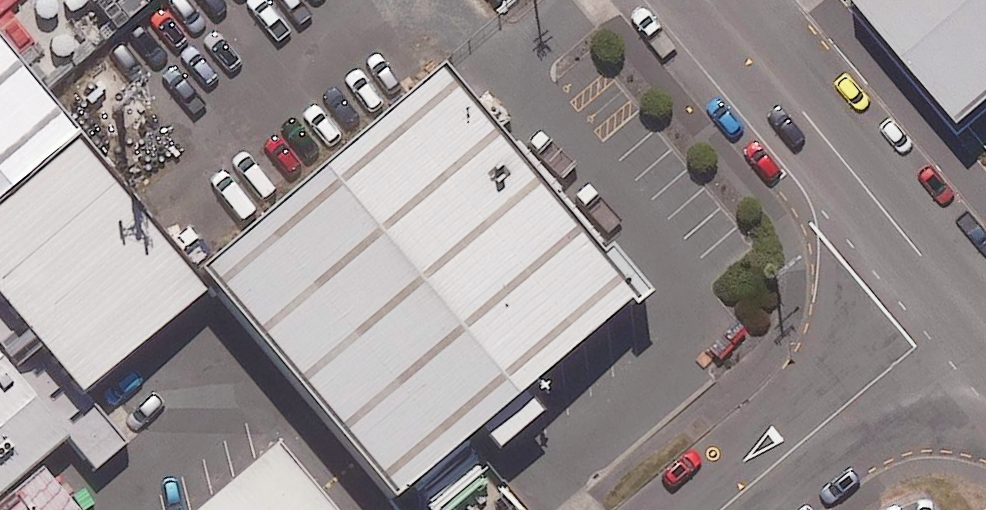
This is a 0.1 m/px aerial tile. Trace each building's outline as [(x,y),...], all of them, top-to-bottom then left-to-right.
[(958,124),(985,100),(985,0),(852,0),(958,124)] [(73,120),(0,34),(0,182),(73,120)] [(452,67),(203,271),(394,506),(467,445),(484,431),(502,453),(543,419),(520,391),(649,284),(615,243),(604,252),(452,67)] [(78,383),(205,277),(73,120),(0,182),(0,291),(78,383)] [(68,433),(94,464),(124,439),(78,383),(0,291),(0,352),(68,433)] [(0,352),(0,490),(37,459),(68,433),(0,352)] [(280,438),(196,509),(342,509),(280,438)] [(37,459),(0,490),(0,509),(83,509),(37,459)]
